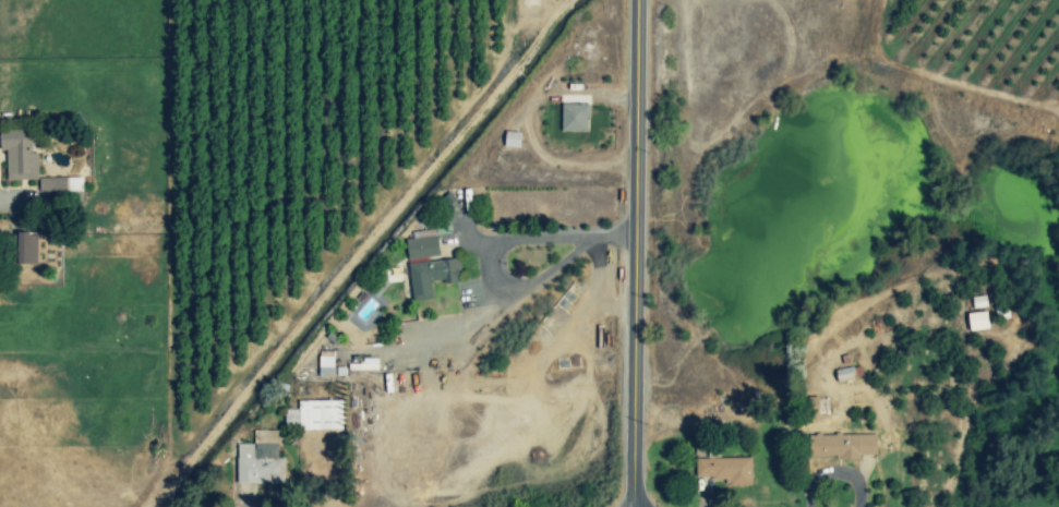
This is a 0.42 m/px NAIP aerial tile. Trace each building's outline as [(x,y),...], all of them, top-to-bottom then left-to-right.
[(587,105),(560,105),(560,132),(587,133),(587,105)] [(6,181),(37,181),(37,154),(32,154),(32,132),(8,133),(8,141),(0,141),(0,151),(5,151),(6,181)] [(412,240),(405,241),(407,261),(438,258),(436,230),(411,232),(412,240)] [(15,234),(15,265),(35,265),(36,235),(15,234)] [(407,266),(412,303),(432,300),(430,285),(459,281),(456,259),(407,266)] [(967,315),(969,332),(988,330),(986,312),(967,315)] [(376,361),(348,362),(348,372),(376,371),(376,361)] [(835,371),(837,383),(853,381),(852,369),(835,371)] [(818,417),(818,398),(807,398),(808,417),(818,417)] [(340,401),(298,402),(298,410),(285,410),(285,427),(299,427),(299,432),(341,431),(340,401)] [(283,485),(283,459),(276,459),(276,431),(255,431),(255,448),(236,448),(236,485),(283,485)] [(875,436),(808,436),(808,458),(875,458),(875,436)] [(750,459),(695,459),(695,478),(711,478),(711,486),(751,486),(750,459)]
